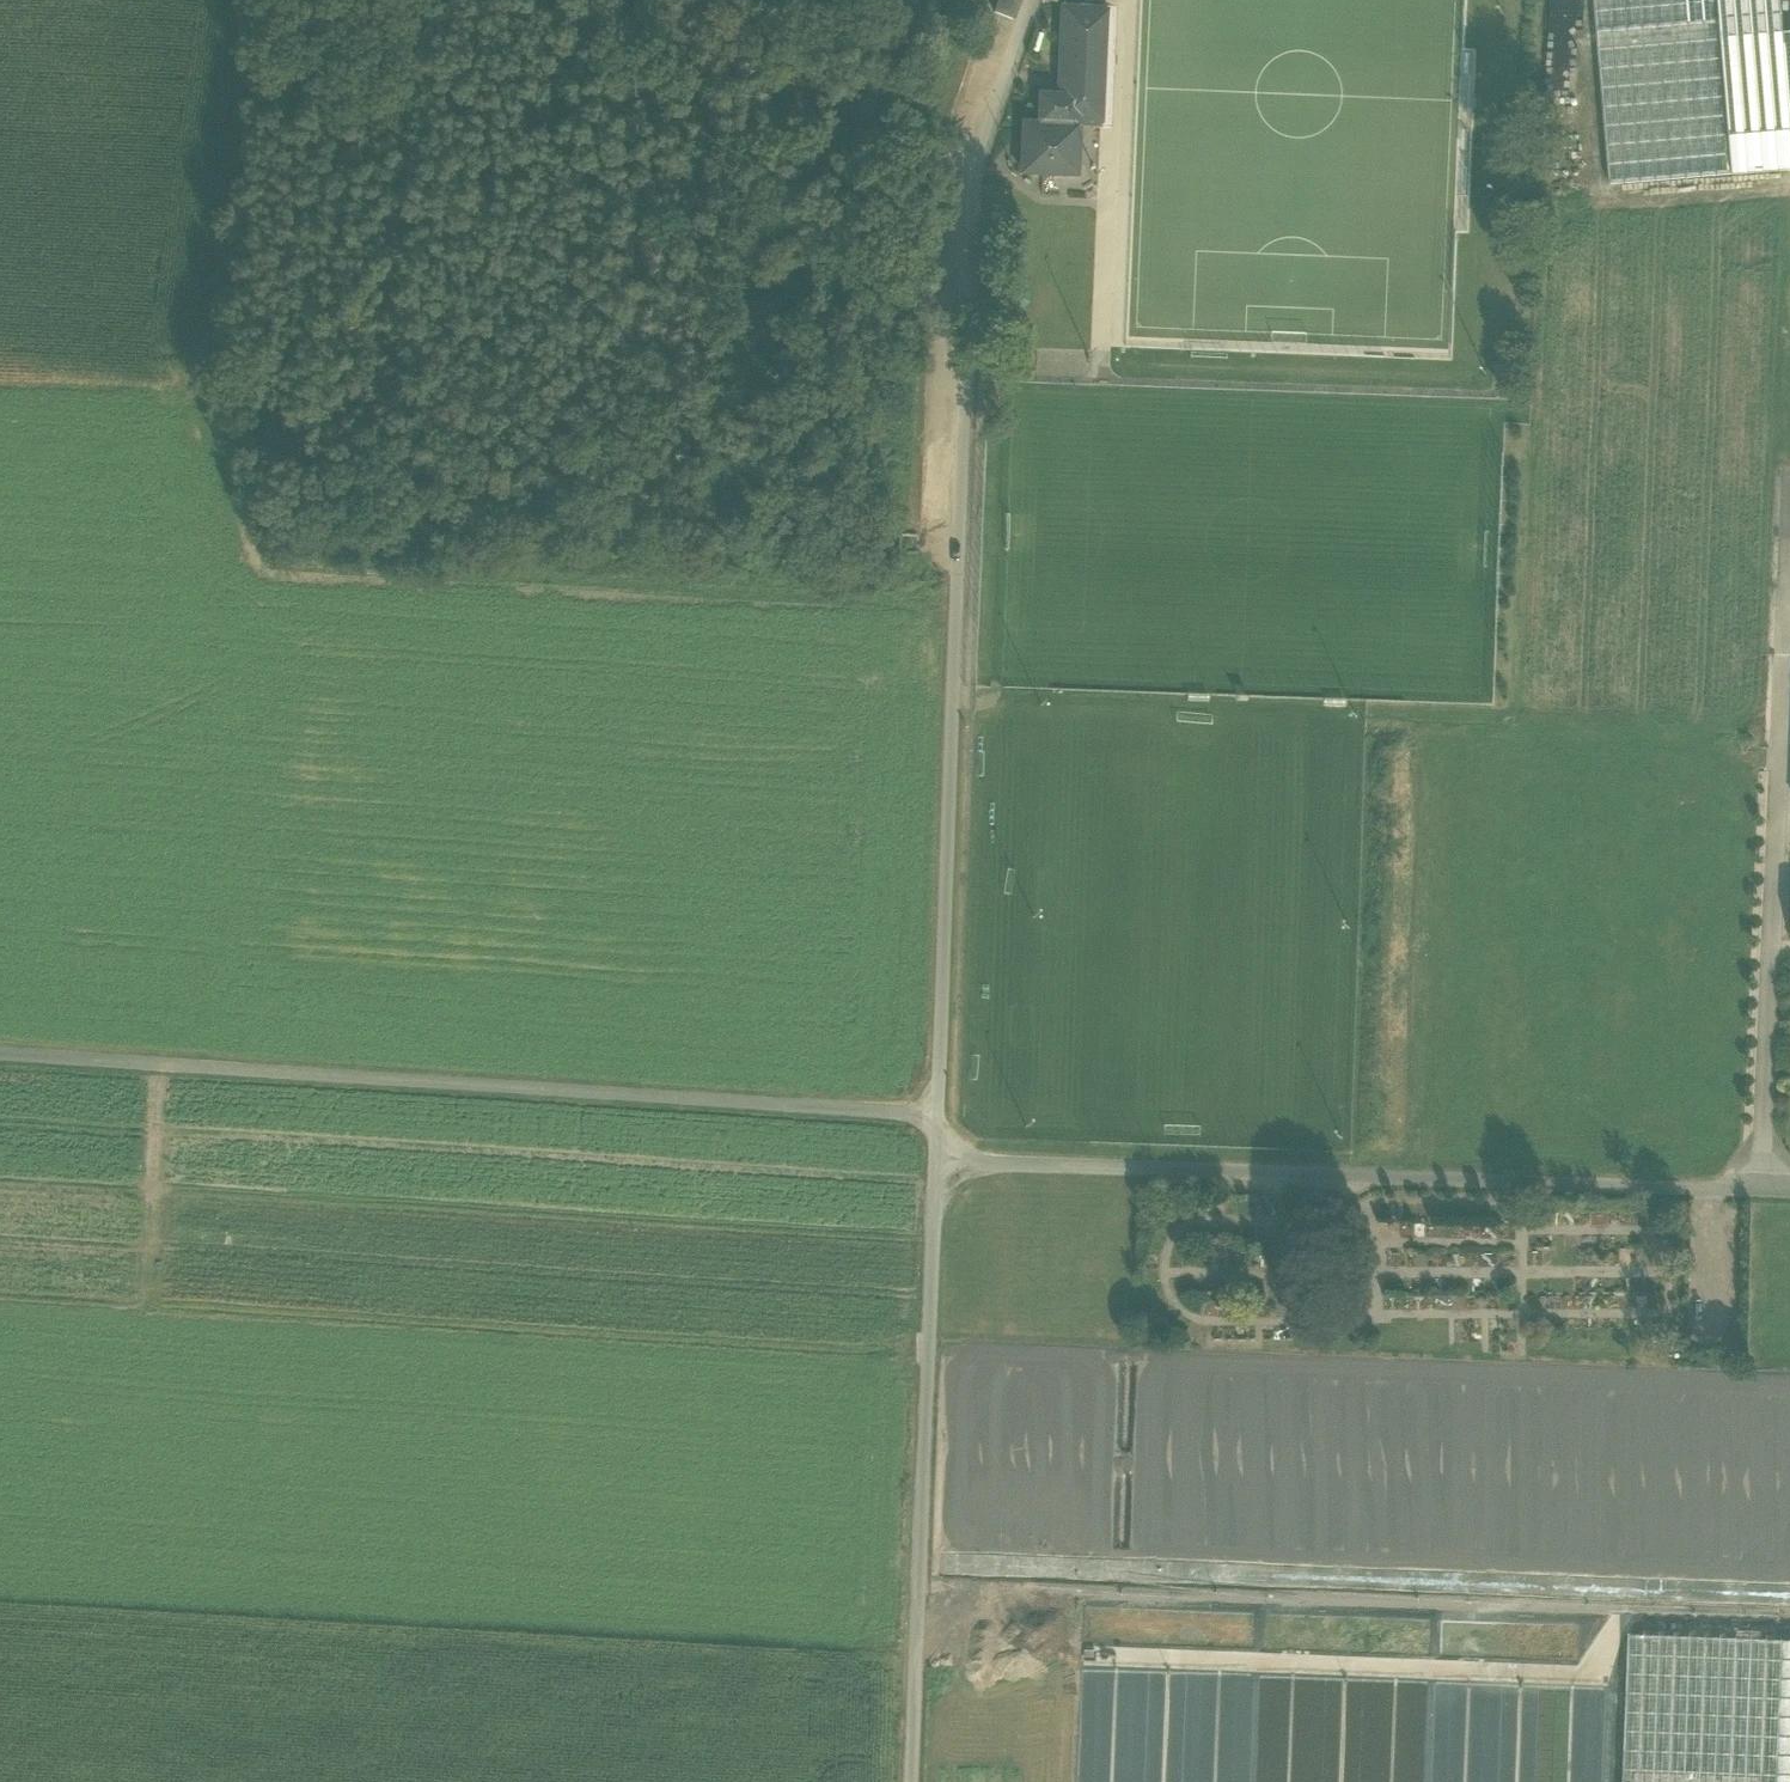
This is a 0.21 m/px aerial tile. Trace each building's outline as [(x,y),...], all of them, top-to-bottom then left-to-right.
[(1013,0),(998,0),(993,14),(1011,21),(1018,2),(1013,0)] [(1597,31),(1720,21),(1718,0),(1594,0),(1597,31)] [(1720,21),(1730,135),(1789,130),(1789,107),(1781,0),(1718,0),(1720,21)] [(1055,82),(1094,82),(1096,24),(1107,25),(1107,9),(1058,7),(1055,82)] [(1731,155),(1730,135),(1720,21),(1597,31),(1609,178),(1732,168),(1731,155)] [(1094,82),(1093,94),(1093,109),(1103,109),(1107,25),(1096,24),(1094,82)] [(1094,82),(1055,82),(1054,94),(1093,94),(1094,82)] [(1093,94),(1054,94),(1035,94),(1035,124),(1077,125),(1101,125),(1103,109),(1093,109),(1093,94)] [(1077,125),(1035,124),(1021,124),(1021,174),(1076,174),(1077,125)] [(1789,150),(1789,130),(1730,135),(1731,155),(1789,150)] [(1731,155),(1732,168),(1789,163),(1789,150),(1731,155)] [(1628,1635),(1623,1781),(1789,1781),(1789,1641),(1628,1635)]
